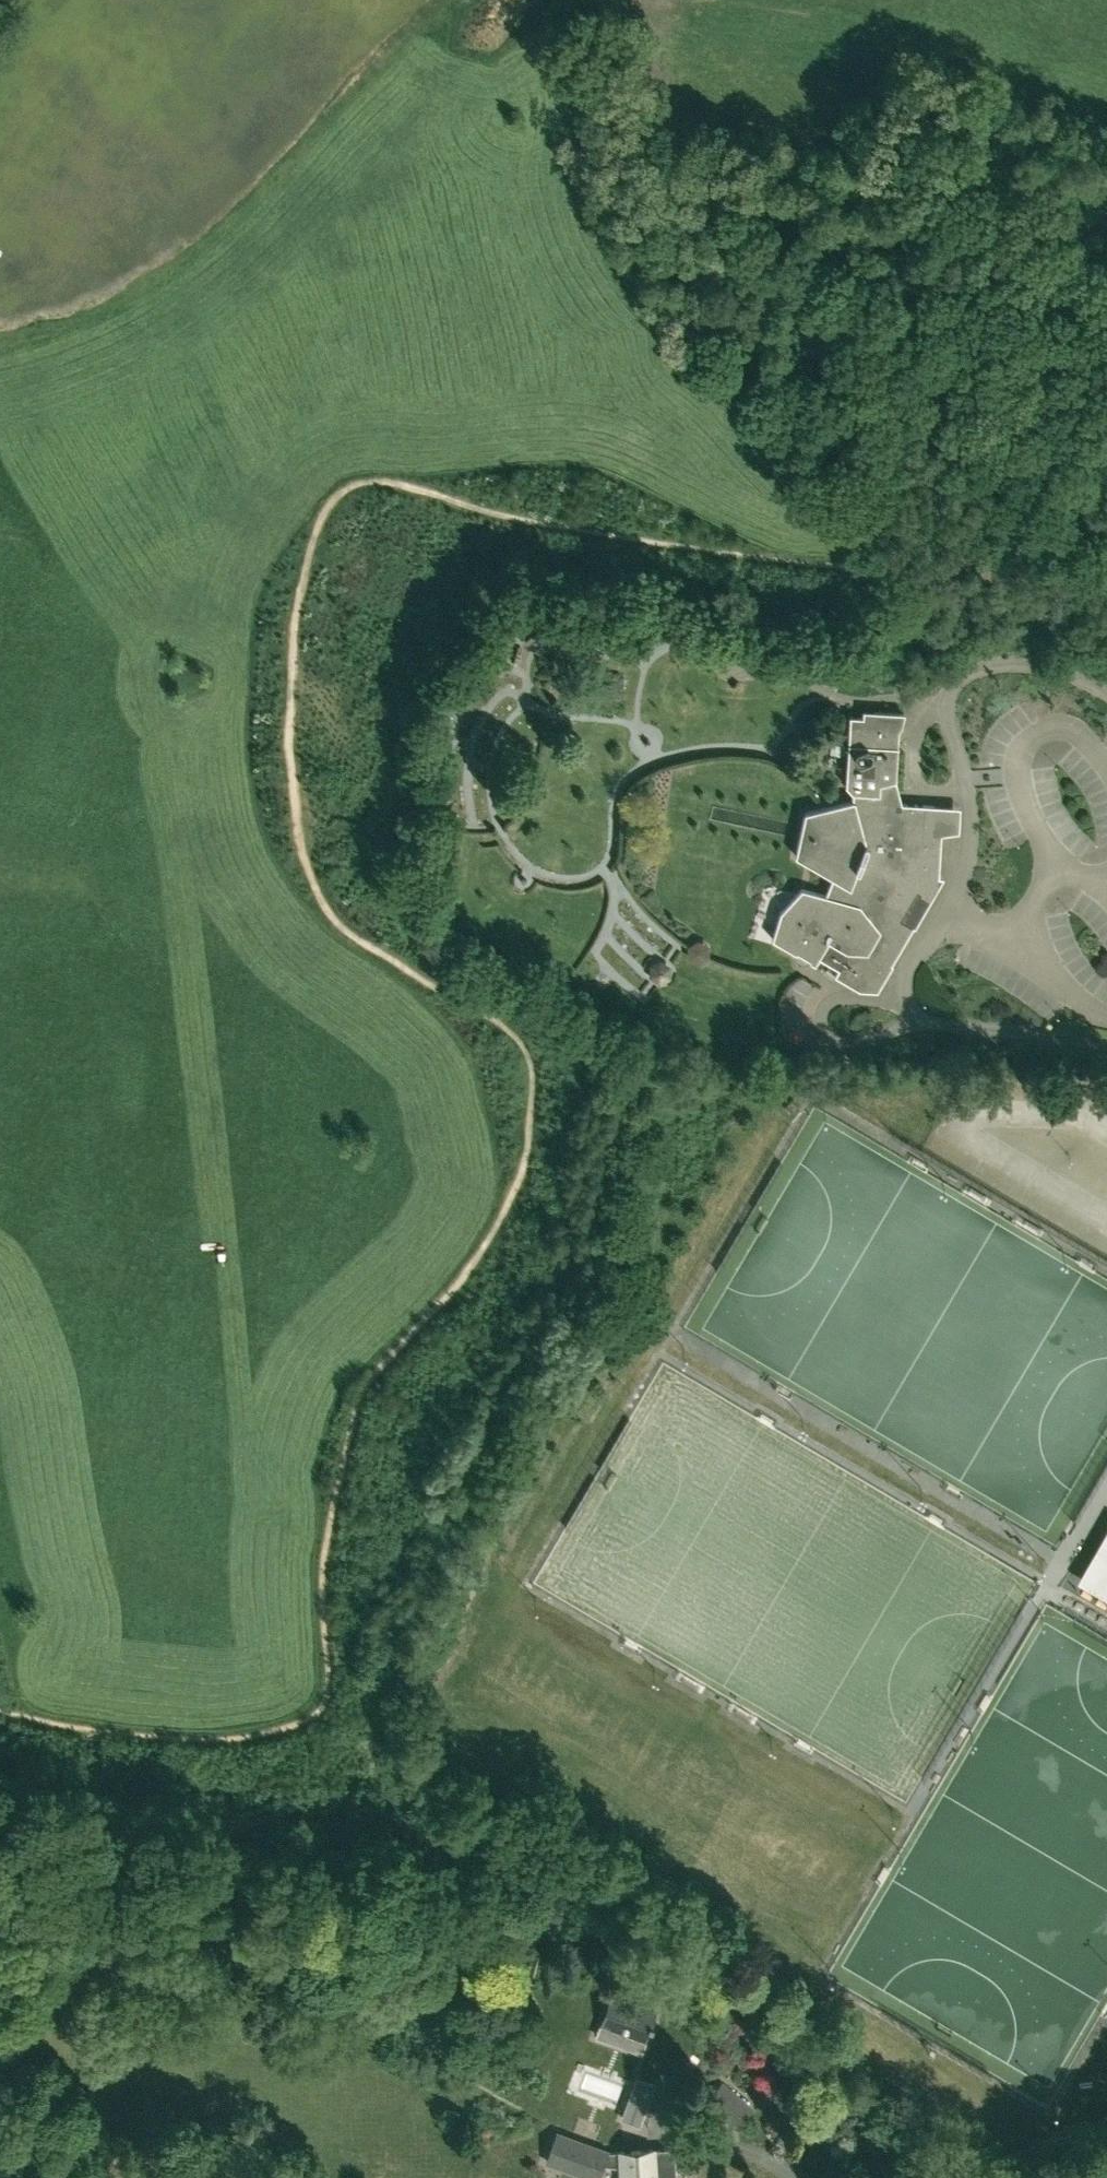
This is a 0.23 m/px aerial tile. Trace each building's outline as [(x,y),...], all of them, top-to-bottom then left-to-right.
[(896,780),(900,712),(874,711),(874,717),(850,715),(846,785),(852,792),(854,792),(853,800),(852,800),(805,812),(796,855),(832,877),(826,894),(802,888),(781,911),(772,938),(796,952),(797,951),(809,958),(810,959),(810,960),(811,960),(815,963),(819,956),(838,968),(835,974),(853,986),(860,974),(870,974),(882,981),(892,963),(891,963),(913,925),(900,918),(917,889),(926,895),(937,876),(939,876),(941,833),(929,833),(929,824),(933,824),(934,805),(879,801),(880,784),(896,780)] [(1090,1569),(1106,1579),(1106,1539),(1090,1569)] [(646,2036),(651,2024),(657,2007),(630,1996),(612,1990),(601,2020),(612,2024),(646,2036)] [(687,2080),(701,2061),(687,2052),(674,2070),(687,2080)] [(716,2110),(732,2092),(721,2083),(706,2101),(716,2110)] [(607,2151),(556,2132),(546,2159),(597,2177),(603,2160),(608,2162),(608,2165),(621,2166),(622,2177),(673,2177),(670,2148),(652,2149),(652,2148),(619,2151),(620,2152),(607,2151)]
